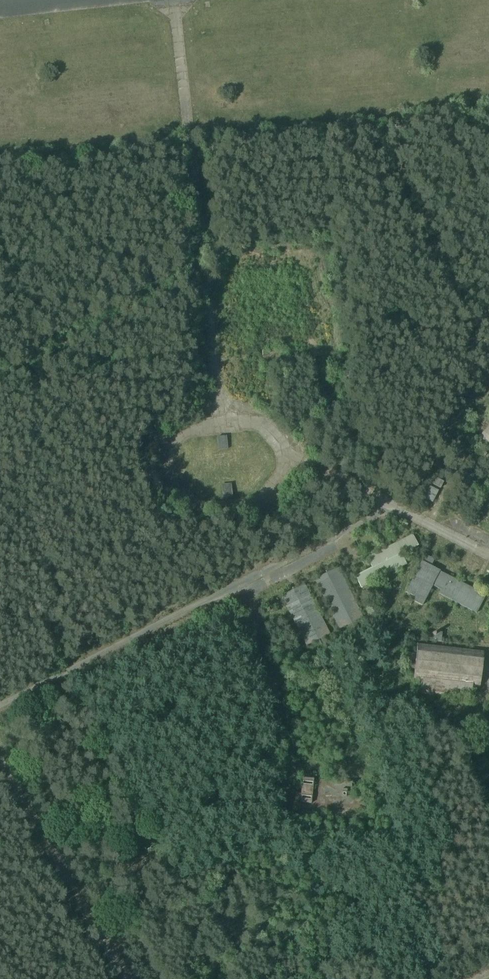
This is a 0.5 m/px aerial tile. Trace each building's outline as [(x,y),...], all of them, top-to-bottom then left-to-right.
[(488,448),(488,418),(485,415),(476,425),(480,428),(474,435),(488,448)] [(227,436),(218,436),(218,449),(228,449),(227,436)] [(435,477),(432,483),(441,488),(444,481),(435,477)] [(429,485),(423,496),(433,502),(439,491),(429,485)] [(356,573),(362,584),(404,563),(399,553),(417,544),(412,534),(366,556),(371,566),(356,573)] [(430,590),(476,613),(487,592),(431,565),(434,558),(426,554),(423,561),(419,559),(402,595),(422,605),(430,590)] [(317,579),(340,627),(361,616),(338,568),(317,579)] [(284,594),(308,642),(330,632),(306,584),(284,594)] [(365,597),(371,611),(382,606),(375,592),(365,597)] [(416,692),(467,697),(469,681),(476,682),(480,649),(416,643),(415,652),(407,651),(406,664),(414,665),(412,675),(417,676),(416,692)] [(299,810),(362,816),(364,796),(347,794),(349,780),(303,776),(299,810)]
